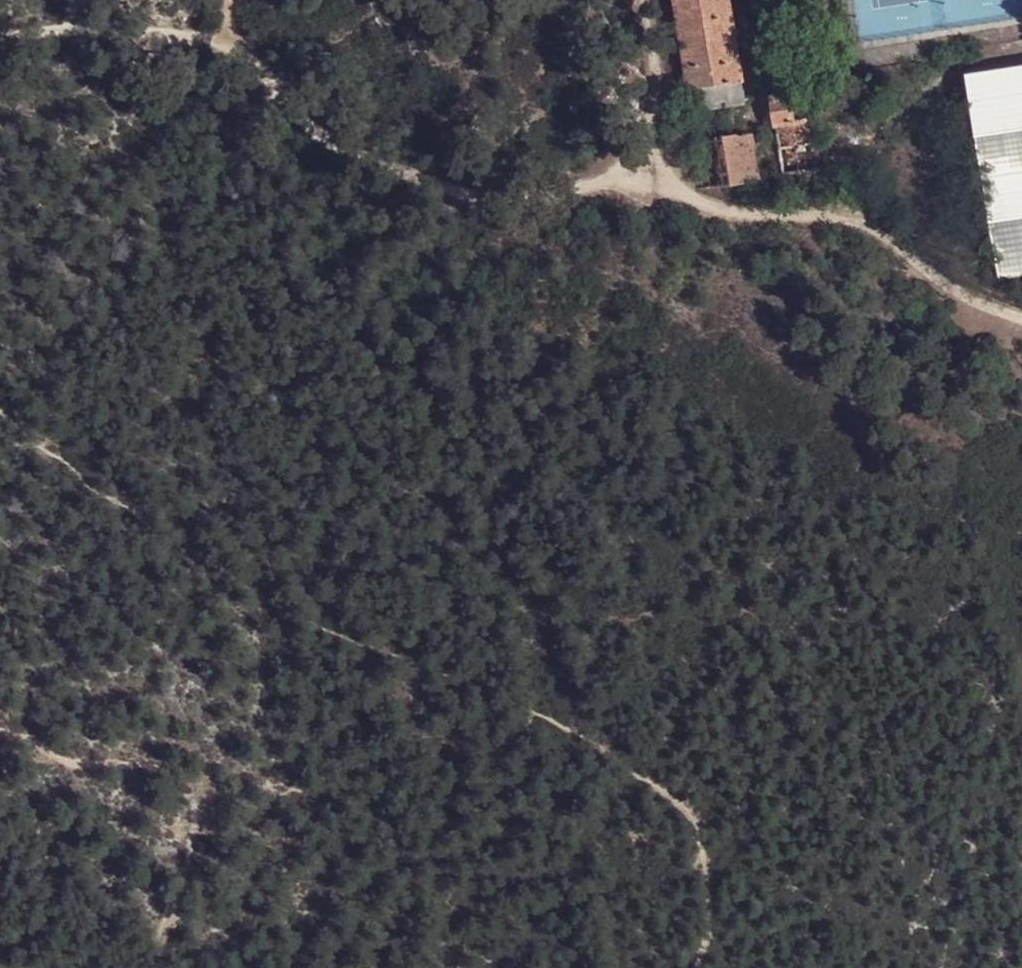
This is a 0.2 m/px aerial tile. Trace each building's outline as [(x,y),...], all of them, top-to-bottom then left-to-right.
[(697,119),(750,112),(748,93),(751,89),(749,85),(746,84),(743,63),(745,59),(746,55),(743,52),(741,49),(741,48),(743,45),(744,45),(745,42),(743,38),(739,36),(737,27),(739,26),(741,22),(739,17),(734,16),(733,0),(678,0),(692,97),(697,119)] [(968,99),(993,275),(1021,270),(1021,91),(968,99)] [(792,106),(772,109),(775,135),(776,135),(784,185),(806,183),(812,206),(836,200),(832,177),(818,179),(811,131),(796,132),(792,106)] [(697,154),(705,200),(762,190),(755,146),(697,154)]
